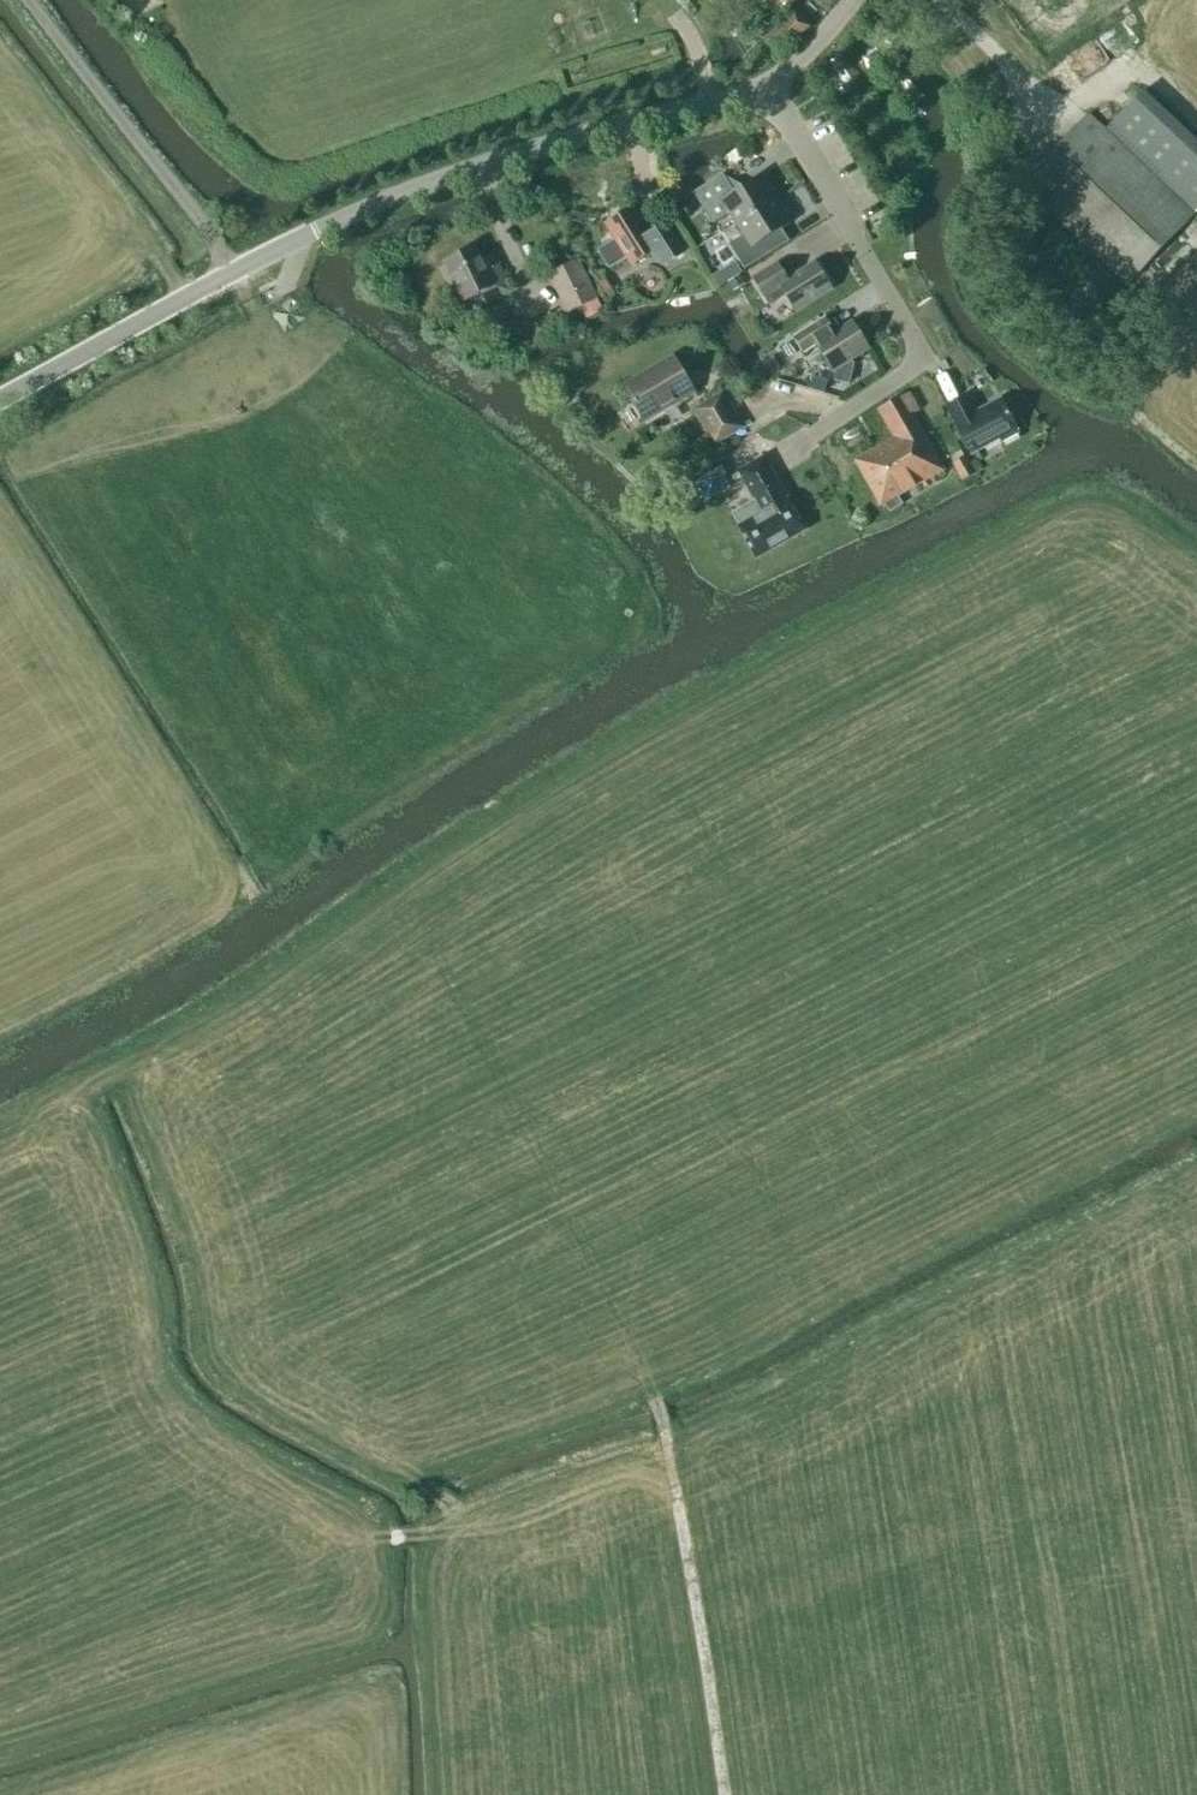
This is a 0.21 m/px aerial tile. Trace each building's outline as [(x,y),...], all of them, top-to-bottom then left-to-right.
[(780,56),(810,27),(794,10),(764,40),(780,56)] [(1089,115),(1022,186),(1127,286),(1196,213),(1196,142),(1143,91),(1105,130),(1089,115)] [(693,194),(713,225),(730,214),(736,225),(776,200),(762,176),(734,193),(723,175),(693,194)] [(684,198),(674,184),(654,197),(663,211),(684,198)] [(776,200),(736,225),(751,249),(791,224),(776,200)] [(633,208),(605,226),(615,241),(598,251),(609,269),(626,259),(631,266),(657,250),(667,264),(681,255),(663,226),(650,235),(633,208)] [(481,262),(474,248),(444,263),(446,267),(439,271),(448,288),(455,285),(463,303),(482,293),(488,305),(512,293),(496,262),(490,265),(487,259),(481,262)] [(596,299),(577,260),(548,274),(567,313),(596,299)] [(815,263),(788,280),(778,264),(753,278),(769,306),(785,296),(796,313),(832,290),(815,263)] [(740,275),(728,283),(733,292),(745,284),(740,275)] [(870,350),(853,322),(835,334),(826,319),(794,339),(803,353),(816,345),(833,372),(834,371),(836,374),(834,381),(849,384),(854,365),(851,361),(870,350)] [(695,393),(673,357),(623,387),(645,423),(695,393)] [(744,428),(723,392),(693,410),(714,446),(744,428)] [(910,395),(879,411),(894,438),(855,461),(881,507),(885,505),(889,513),(903,506),(898,498),(945,471),(912,414),(919,411),(910,395)] [(947,408),(971,454),(999,439),(1001,443),(1018,433),(1000,400),(976,413),(968,397),(947,408)] [(962,481),(975,474),(966,457),(952,464),(962,481)] [(756,559),(807,530),(789,499),(788,499),(764,458),(739,472),(755,501),(731,514),(739,527),(738,528),(756,559)]
